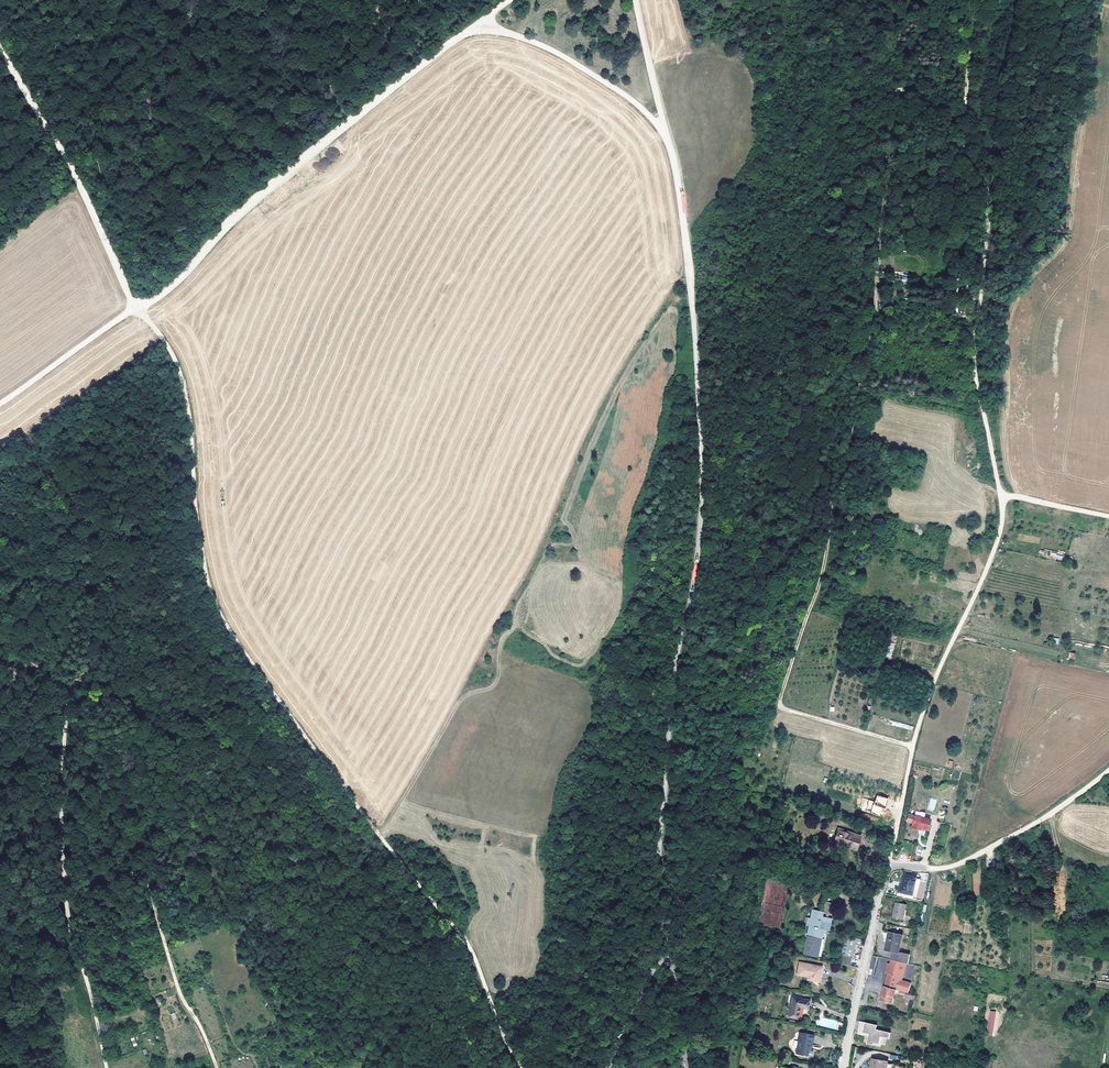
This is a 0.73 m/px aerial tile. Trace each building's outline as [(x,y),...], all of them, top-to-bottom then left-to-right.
[(914,388),(907,386),(904,397),(912,399),(914,388)] [(885,658),(892,659),(894,643),(888,642),(885,658)] [(877,795),(875,802),(864,798),(860,809),(870,813),(871,811),(878,814),(880,807),(885,809),(888,799),(877,795)] [(928,830),(931,819),(924,818),(925,814),(924,812),(921,812),(920,812),(916,811),(914,816),(908,814),(907,821),(913,823),(911,827),(918,829),(918,827),(921,828),(928,830)] [(856,850),(860,837),(839,829),(834,842),(856,850)] [(919,887),(921,879),(916,878),(916,877),(904,874),(902,886),(900,886),(899,892),(912,895),(915,886),(919,887)] [(829,914),(830,904),(822,902),(821,907),(820,911),(822,912),(822,913),(829,914)] [(903,920),(906,904),(896,902),(893,917),(903,920)] [(818,957),(822,936),(820,936),(822,929),(824,929),(828,930),(831,918),(820,916),(820,912),(813,911),(811,918),(807,917),(806,925),(810,926),(808,932),(813,933),(812,937),(808,936),(804,955),(818,957)] [(899,952),(901,941),(900,940),(900,936),(898,935),(899,931),(896,930),(895,934),(889,933),(886,949),(892,951),(898,952),(899,952)] [(850,966),(854,944),(863,946),(864,939),(844,935),(840,955),(841,955),(839,963),(850,966)] [(899,957),(900,953),(899,952),(898,952),(892,951),(890,960),(891,960),(895,961),(896,956),(899,957)] [(908,964),(910,954),(900,953),(899,957),(896,956),(895,961),(906,963),(908,964)] [(819,981),(822,967),(800,963),(798,974),(808,976),(812,977),(811,980),(819,981)] [(902,980),(905,968),(901,966),(887,963),(885,973),(888,974),(884,986),(896,989),(907,993),(908,993),(911,983),(902,980)] [(892,1003),(896,989),(884,986),(882,996),(887,998),(886,1002),(892,1003)] [(808,1009),(810,1000),(792,996),(789,1013),(798,1015),(800,1007),(808,1009)] [(996,1011),(990,1011),(987,1035),(992,1036),(996,1011)] [(863,1033),(865,1022),(859,1021),(857,1034),(869,1037),(869,1034),(863,1033)] [(889,1039),(891,1033),(876,1029),(877,1025),(865,1022),(863,1033),(869,1034),(869,1037),(867,1042),(879,1045),(881,1037),(883,1037),(889,1039)] [(809,1050),(811,1039),(813,1040),(814,1035),(802,1033),(798,1054),(807,1056),(807,1055),(812,1056),(813,1051),(811,1050),(809,1050)] [(879,1045),(867,1042),(867,1044),(881,1047),(881,1045),(883,1037),(881,1037),(879,1045)] [(888,1061),(873,1059),(871,1067),(886,1067),(888,1061)]
